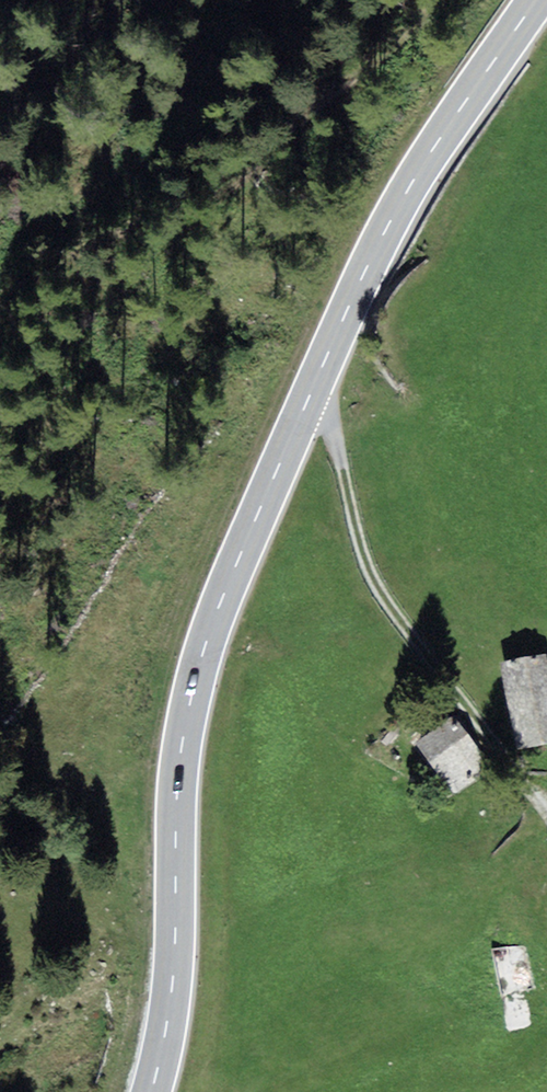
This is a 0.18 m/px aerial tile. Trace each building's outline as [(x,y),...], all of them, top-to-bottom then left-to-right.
[(500,661),(517,749),(546,743),(546,660),(546,653),(500,661)] [(493,768),(453,712),(414,740),(454,796),(493,768)]
